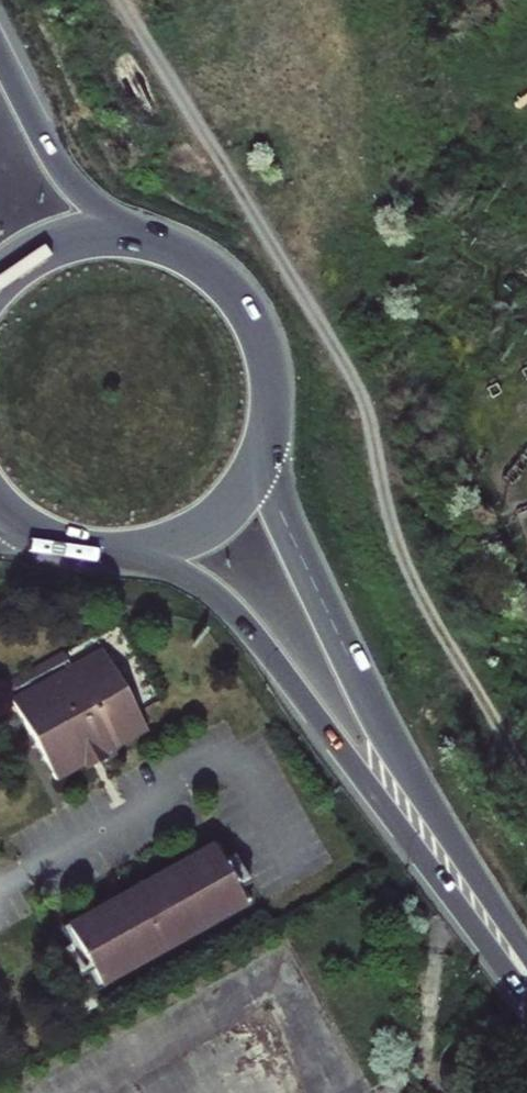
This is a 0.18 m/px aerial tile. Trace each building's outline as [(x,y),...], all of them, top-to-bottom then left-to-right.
[(136,721),(92,642),(3,691),(47,770),(74,755),(78,761),(96,750),(93,745),(136,721)] [(36,653),(40,660),(58,651),(54,643),(36,653)] [(19,662),(23,670),(40,660),(36,653),(19,662)] [(23,670),(19,662),(0,672),(5,680),(23,670)] [(87,975),(56,917),(51,921),(60,937),(53,942),(70,972),(77,967),(85,983),(242,895),(232,878),(240,874),(224,845),(215,849),(207,833),(75,907),(77,912),(204,841),(233,893),(87,975)] [(77,912),(75,907),(56,917),(87,975),(233,893),(204,841),(77,912)]
